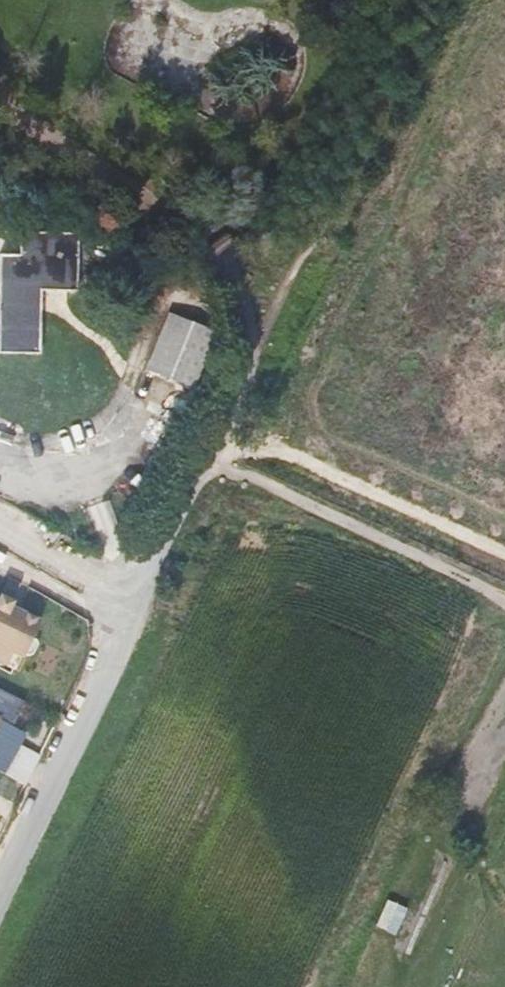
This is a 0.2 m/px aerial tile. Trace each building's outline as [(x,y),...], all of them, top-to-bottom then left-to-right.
[(40,354),(40,291),(77,291),(77,233),(0,232),(0,353),(40,354)] [(171,314),(148,370),(191,388),(214,332),(171,314)] [(6,664),(12,652),(23,657),(24,655),(27,657),(32,655),(37,644),(36,639),(33,637),(41,620),(10,606),(13,601),(1,595),(0,596),(0,661),(6,664)]
